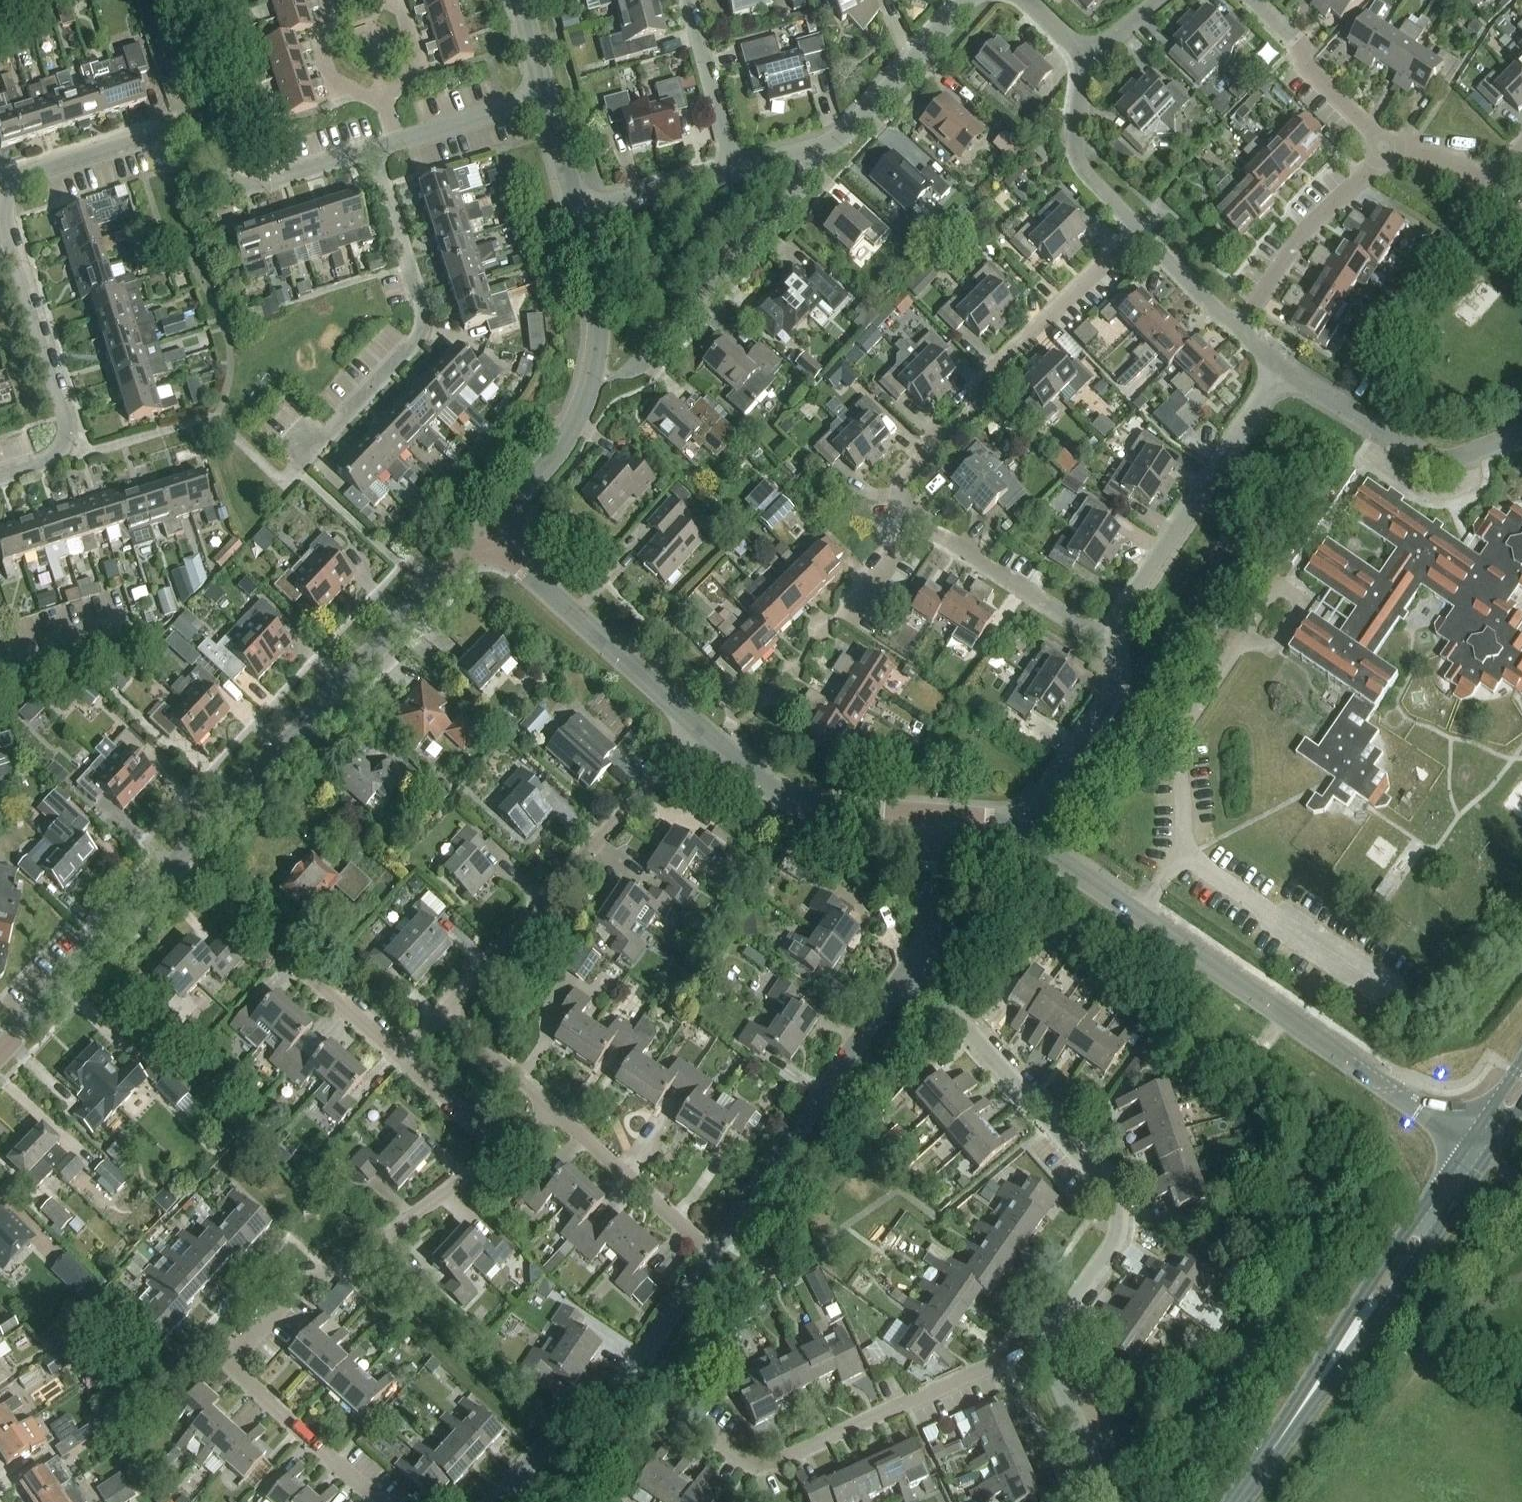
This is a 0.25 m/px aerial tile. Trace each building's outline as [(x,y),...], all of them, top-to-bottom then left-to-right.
[(271,0),(276,19),(306,9),(308,14),(314,12),(311,3),(305,5),(304,0),(272,0),(271,0)] [(423,8),(425,12),(455,2),(454,0),(421,0),(423,8)] [(619,20),(658,10),(656,0),(599,0),(601,9),(615,5),(619,20)] [(732,17),(769,7),(768,0),(727,0),(732,17)] [(807,0),(792,0),(798,19),(811,15),(807,0)] [(842,22),(849,19),(863,31),(879,13),(873,0),(832,0),(842,22)] [(1094,0),(1076,0),(1088,11),(1096,2),(1094,0)] [(1312,6),(1319,13),(1332,0),(1318,0),(1312,6)] [(1319,13),(1326,19),(1332,13),(1342,22),(1364,0),(1332,0),(1319,13)] [(1475,9),(1482,2),(1481,0),(1466,0),(1475,9)] [(317,2),(311,3),(314,12),(319,11),(318,6),(317,2)] [(423,8),(418,9),(421,19),(426,17),(431,31),(461,21),(455,2),(425,12),(423,8)] [(1355,60),(1363,65),(1386,30),(1376,23),(1385,8),(1377,2),(1359,29),(1349,44),(1360,52),(1355,60)] [(306,9),(276,19),(282,38),(294,35),(313,29),(308,14),(306,9)] [(415,21),(421,19),(418,9),(413,11),(412,11),(414,16),(415,21)] [(608,39),(614,62),(643,55),(639,41),(665,34),(658,10),(619,20),(623,35),(608,39)] [(1192,14),(1185,21),(1215,50),(1227,62),(1228,61),(1233,50),(1249,33),(1231,16),(1222,25),(1208,11),(1198,21),(1192,14)] [(578,15),(561,19),(565,31),(581,26),(578,15)] [(819,33),(815,17),(807,19),(811,35),(819,33)] [(1413,18),(1410,23),(1415,27),(1419,22),(1413,18)] [(1422,18),(1416,27),(1424,33),(1430,23),(1422,18)] [(1501,19),(1495,25),(1504,33),(1509,27),(1501,19)] [(461,21),(431,31),(435,45),(437,49),(467,40),(461,21)] [(1179,47),(1170,56),(1181,68),(1199,85),(1215,68),(1227,62),(1215,50),(1185,21),(1179,28),(1185,34),(1175,44),(1179,47)] [(1386,30),(1363,65),(1371,70),(1376,62),(1387,70),(1415,27),(1410,23),(1407,22),(1397,37),(1386,30)] [(1474,23),(1469,31),(1478,38),(1484,30),(1474,23)] [(1351,24),(1338,37),(1349,44),(1359,29),(1351,24)] [(1394,85),(1402,90),(1425,55),(1414,48),(1424,33),(1416,27),(1415,27),(1387,70),(1399,77),(1394,85)] [(44,30),(35,33),(37,43),(46,41),(44,30)] [(587,46),(583,32),(569,36),(573,49),(587,46)] [(761,76),(764,89),(766,88),(770,103),(791,98),(780,57),(773,33),(739,42),(745,67),(753,65),(756,78),(761,76)] [(282,38),(263,44),(269,62),(299,53),(301,58),(306,56),(304,47),(298,49),(294,35),(282,38)] [(780,57),(791,98),(811,92),(806,77),(829,71),(820,35),(796,41),(799,52),(780,57)] [(435,45),(430,46),(433,56),(438,54),(443,68),(473,58),(467,40),(437,49),(435,45)] [(1015,58),(996,40),(972,66),(1005,95),(1021,78),(1034,91),(1051,72),(1025,47),(1015,58)] [(23,43),(15,45),(17,56),(26,54),(23,43)] [(1511,73),(1521,83),(1521,50),(1515,44),(1508,51),(1521,64),(1511,73)] [(110,63),(115,78),(125,110),(147,103),(139,76),(149,73),(140,45),(120,51),(123,60),(110,63)] [(309,45),(304,47),(306,56),(312,54),(311,49),(309,45)] [(433,56),(430,46),(425,48),(424,48),(426,53),(427,58),(428,57),(433,56)] [(1425,55),(1402,90),(1409,95),(1414,87),(1426,95),(1437,78),(1448,85),(1461,64),(1442,51),(1435,62),(1425,55)] [(299,53),(269,62),(275,81),(305,71),(301,58),(299,53)] [(104,116),(125,110),(115,78),(110,63),(98,66),(88,69),(104,116)] [(86,87),(74,91),(87,131),(90,130),(92,126),(90,121),(104,116),(88,69),(81,71),(86,87)] [(305,71),(275,81),(281,98),(311,89),(312,94),(318,92),(315,83),(309,85),(305,71)] [(1511,73),(1503,82),(1494,73),(1477,90),(1495,107),(1504,98),(1519,113),(1521,109),(1521,83),(1511,73)] [(693,78),(685,80),(687,90),(696,88),(693,78)] [(85,132),(87,131),(74,91),(62,94),(57,79),(47,82),(63,129),(79,124),(81,129),(85,132)] [(1133,83),(1127,90),(1174,136),(1176,136),(1175,118),(1191,102),(1173,84),(1164,93),(1150,79),(1140,89),(1133,83)] [(647,109),(655,144),(656,150),(658,149),(681,142),(673,112),(686,109),(678,80),(656,86),(661,106),(647,109)] [(321,81),(315,83),(318,92),(323,90),(322,85),(321,81)] [(33,103),(43,135),(63,129),(47,82),(39,84),(40,87),(28,90),(33,103)] [(1267,84),(1260,92),(1266,97),(1273,89),(1267,84)] [(311,89),(281,98),(286,117),(316,107),(312,94),(311,89)] [(1157,137),(1174,136),(1127,90),(1120,96),(1127,102),(1117,112),(1132,127),(1123,136),(1141,153),(1157,137)] [(22,142),(43,135),(33,103),(21,107),(16,91),(6,94),(11,110),(12,110),(22,142)] [(1258,93),(1253,98),(1259,103),(1264,98),(1258,93)] [(632,150),(655,144),(647,109),(645,103),(644,104),(644,105),(630,108),(626,94),(604,100),(610,125),(624,121),(632,150)] [(1476,95),(1472,99),(1490,117),(1494,112),(1476,95)] [(944,98),(921,122),(938,138),(936,139),(946,148),(947,146),(956,154),(979,130),(944,98)] [(1219,99),(1211,107),(1222,118),(1230,109),(1219,99)] [(12,110),(11,110),(0,114),(0,145),(1,148),(22,142),(12,110)] [(1314,140),(1322,131),(1306,114),(1280,141),(1304,164),(1321,147),(1314,140)] [(998,118),(992,124),(1000,131),(1006,125),(998,118)] [(1027,150),(1007,132),(994,145),(1014,163),(1027,150)] [(1287,182),(1304,164),(1280,141),(1273,135),(1263,144),(1257,138),(1250,146),(1287,182)] [(1117,142),(1110,149),(1124,163),(1131,156),(1117,142)] [(1042,146),(1034,153),(1043,162),(1050,155),(1042,146)] [(1246,176),(1251,180),(1271,198),(1287,182),(1250,146),(1243,153),(1256,165),(1246,176)] [(918,177),(893,154),(871,179),(907,212),(929,189),(941,200),(950,190),(926,168),(918,177)] [(501,170),(488,174),(491,185),(504,181),(501,170)] [(472,193),(468,180),(470,180),(467,171),(418,187),(425,207),(459,197),(472,193)] [(1220,172),(1214,178),(1221,185),(1227,178),(1220,172)] [(1276,203),(1271,198),(1251,180),(1241,190),(1228,177),(1227,178),(1221,185),(1258,221),(1276,203)] [(1227,204),(1217,215),(1241,238),(1258,221),(1221,185),(1214,192),(1227,204)] [(1074,257),(1081,250),(1075,243),(1085,234),(1071,219),(1080,210),(1062,192),(1045,208),(1036,218),(1045,227),(1074,257)] [(356,196),(335,203),(349,247),(362,243),(363,247),(371,244),(356,196)] [(425,207),(431,229),(480,213),(477,204),(477,203),(462,208),(459,197),(425,207)] [(489,200),(477,204),(480,213),(492,209),(489,200)] [(56,219),(62,239),(95,229),(111,224),(107,212),(104,203),(56,219)] [(335,203),(315,209),(330,257),(338,254),(337,251),(349,247),(335,203)] [(854,218),(844,208),(823,231),(849,255),(864,239),(874,247),(888,232),(863,209),(854,218)] [(321,260),(330,257),(315,209),(294,216),(304,248),(316,244),(321,260)] [(492,209),(480,213),(483,222),(495,218),(492,209)] [(1392,248),(1405,227),(1377,209),(1369,221),(1354,211),(1348,220),(1392,248)] [(480,213),(431,229),(438,249),(471,238),(467,227),(483,222),(480,213)] [(294,216),(274,222),(289,270),(297,267),(292,252),(304,248),(294,216)] [(1351,249),(1370,263),(1378,268),(1392,248),(1348,220),(1343,228),(1358,238),(1351,249)] [(274,222),(253,228),(263,261),(275,257),(280,273),(289,270),(274,222)] [(1068,263),(1074,257),(1045,227),(1036,235),(1027,226),(1011,243),(1028,261),(1037,252),(1052,266),(1062,257),(1068,263)] [(247,283),(257,280),(268,277),(263,261),(253,228),(232,235),(247,283)] [(62,239),(69,260),(117,244),(115,236),(99,241),(95,229),(62,239)] [(1445,235),(1439,245),(1450,251),(1455,241),(1445,235)] [(471,238),(438,249),(444,269),(493,253),(490,244),(475,249),(471,238)] [(501,243),(492,246),(494,253),(503,250),(501,243)] [(69,260),(76,281),(108,270),(104,258),(120,253),(117,244),(69,260)] [(1370,263),(1351,249),(1342,244),(1335,256),(1319,246),(1314,255),(1357,283),(1370,263)] [(444,269),(451,290),(484,279),(480,267),(496,262),(493,253),(444,269)] [(345,269),(341,255),(331,257),(334,272),(345,269)] [(1314,255),(1309,263),(1324,273),(1316,285),(1344,303),(1357,283),(1314,255)] [(524,258),(512,261),(515,268),(526,265),(524,258)] [(167,262),(156,266),(159,276),(170,272),(167,262)] [(384,262),(369,267),(371,273),(386,268),(384,262)] [(972,298),(1002,328),(1008,322),(1002,315),(1012,305),(998,291),(1007,282),(989,264),(973,280),(981,289),(972,298)] [(777,288),(807,316),(817,306),(829,317),(838,308),(847,298),(821,275),(814,268),(806,277),(796,268),(777,288)] [(916,300),(936,279),(925,269),(906,289),(916,300)] [(76,281),(82,302),(91,299),(136,283),(134,277),(130,276),(112,282),(108,270),(76,281)] [(458,310),(491,300),(506,295),(517,291),(515,282),(488,291),(484,279),(451,290),(458,310)] [(136,283),(91,299),(98,320),(143,305),(138,292),(142,291),(139,282),(136,283)] [(309,284),(297,287),(300,296),(311,293),(309,284)] [(1429,289),(1422,284),(1417,291),(1424,296),(1429,289)] [(1344,303),(1316,285),(1308,296),(1293,286),(1288,295),(1331,323),(1339,328),(1352,308),(1344,303)] [(789,337),(807,316),(777,288),(759,308),(756,306),(747,315),(774,339),(782,331),(789,337)] [(1125,290),(1109,306),(1135,332),(1159,309),(1141,291),(1134,298),(1125,290)] [(286,292),(275,296),(279,308),(290,304),(286,292)] [(465,331),(487,324),(491,336),(516,327),(506,295),(491,300),(458,310),(465,331)] [(904,295),(892,306),(904,318),(916,306),(904,295)] [(1282,303),(1297,313),(1290,325),(1326,349),(1339,328),(1331,323),(1288,295),(1282,303)] [(995,335),(1002,328),(972,298),(963,307),(954,298),(938,315),(955,333),(964,324),(979,338),(989,328),(995,335)] [(274,302),(262,307),(265,316),(277,312),(274,302)] [(143,305),(98,320),(104,339),(152,324),(150,316),(146,317),(143,305)] [(1141,346),(1131,355),(1139,362),(1175,326),(1159,309),(1135,332),(1146,344),(1142,348),(1141,346)] [(166,311),(154,315),(156,323),(168,320),(166,311)] [(183,317),(165,322),(170,337),(187,333),(183,317)] [(111,361),(144,350),(158,346),(154,333),(155,332),(152,324),(104,339),(111,361)] [(1098,336),(1087,325),(1086,324),(1072,336),(1074,338),(1085,349),(1098,336)] [(1192,343),(1175,326),(1139,362),(1145,369),(1158,356),(1168,367),(1173,362),(1192,344),(1192,343)] [(872,328),(856,345),(867,355),(882,338),(872,328)] [(930,332),(915,348),(910,344),(899,344),(894,349),(900,354),(943,397),(950,390),(944,384),(954,374),(939,359),(948,350),(930,332)] [(540,334),(528,334),(528,350),(541,349),(540,334)] [(1170,385),(1177,392),(1214,356),(1196,338),(1192,343),(1192,344),(1173,362),(1185,374),(1181,378),(1179,376),(1170,385)] [(722,342),(703,363),(736,393),(727,403),(743,417),(776,381),(773,378),(781,368),(759,348),(749,359),(746,357),(744,359),(726,341),(724,344),(722,342)] [(457,348),(441,364),(466,389),(478,400),(486,391),(502,375),(482,356),(474,364),(457,348)] [(111,361),(117,380),(166,365),(163,357),(163,356),(147,361),(144,350),(111,361)] [(163,357),(166,365),(185,358),(183,351),(163,357)] [(826,371),(807,354),(797,365),(816,382),(826,371)] [(937,403),(943,397),(900,354),(896,358),(896,367),(880,383),(897,401),(906,392),(921,407),(931,397),(937,403)] [(1036,359),(1029,365),(1059,395),(1067,404),(1093,379),(1076,361),(1067,370),(1052,355),(1042,365),(1036,359)] [(1375,359),(1368,355),(1363,361),(1371,366),(1375,359)] [(1214,356),(1177,392),(1184,399),(1193,390),(1191,388),(1195,385),(1207,397),(1231,373),(1214,356)] [(522,358),(518,371),(534,376),(538,363),(522,358)] [(840,361),(823,378),(834,389),(841,382),(849,389),(859,378),(840,361)] [(1135,379),(1145,369),(1139,362),(1128,372),(1135,379)] [(1376,363),(1368,375),(1378,382),(1386,371),(1376,363)] [(441,364),(426,380),(463,415),(469,409),(458,397),(466,389),(441,364)] [(117,380),(124,401),(157,390),(153,378),(168,373),(166,365),(117,380)] [(1029,378),(1019,388),(1033,403),(1024,411),(1042,429),(1058,413),(1050,404),(1059,395),(1029,365),(1023,372),(1029,378)] [(197,380),(187,383),(189,392),(200,389),(197,380)] [(426,380),(411,395),(436,420),(444,410),(457,422),(463,415),(426,380)] [(160,402),(157,390),(124,401),(131,422),(179,406),(176,397),(160,402)] [(1187,404),(1177,394),(1153,416),(1164,427),(1187,404)] [(411,395),(396,410),(433,446),(443,455),(449,449),(439,440),(427,428),(436,420),(411,395)] [(672,397),(647,424),(678,452),(695,434),(706,444),(708,446),(712,448),(716,451),(720,451),(723,451),(726,449),(738,436),(704,405),(693,417),(672,397)] [(878,462),(885,456),(878,449),(888,439),(874,425),(883,416),(865,398),(850,413),(845,413),(837,421),(878,462)] [(1143,400),(1136,407),(1141,413),(1149,406),(1143,400)] [(427,453),(433,446),(396,410),(381,426),(406,450),(415,441),(427,453)] [(482,421),(471,410),(465,416),(477,427),(482,421)] [(463,415),(457,422),(463,428),(469,422),(463,415)] [(1118,430),(1105,417),(1094,428),(1107,441),(1118,430)] [(872,469),(878,462),(837,421),(830,428),(830,433),(814,449),(832,467),(841,458),(855,472),(865,462),(872,469)] [(788,422),(781,429),(788,436),(795,429),(788,422)] [(381,426),(366,442),(403,478),(410,471),(397,459),(406,450),(381,426)] [(1133,470),(1168,493),(1174,485),(1166,480),(1174,468),(1157,457),(1163,447),(1142,433),(1130,452),(1140,459),(1133,470)] [(1094,440),(1085,449),(1089,453),(1098,444),(1094,440)] [(397,484),(403,478),(366,442),(351,457),(376,482),(385,472),(397,484)] [(957,466),(963,472),(950,484),(960,494),(954,500),(960,507),(1002,466),(995,458),(990,459),(974,443),(956,461),(960,464),(957,466)] [(1066,451),(1055,463),(1070,478),(1081,466),(1066,451)] [(351,457),(336,473),(373,508),(379,502),(387,493),(376,482),(351,457)] [(612,463),(582,496),(609,520),(632,495),(636,499),(654,479),(635,461),(624,474),(612,463)] [(1002,466),(960,507),(967,514),(973,508),(983,518),(998,503),(1006,512),(1024,495),(1010,480),(1009,474),(1002,466)] [(1300,536),(1309,542),(1356,473),(1346,467),(1300,536)] [(1163,501),(1168,493),(1133,470),(1126,481),(1116,474),(1103,493),(1124,507),(1131,496),(1148,508),(1156,496),(1163,501)] [(410,473),(405,478),(413,486),(418,480),(410,473)] [(204,474),(183,481),(193,514),(205,510),(210,525),(219,523),(204,474)] [(1068,478),(1062,486),(1077,495),(1082,487),(1068,478)] [(181,518),(193,514),(183,481),(162,487),(178,536),(186,533),(181,518)] [(767,481),(754,494),(765,504),(777,492),(767,481)] [(1388,777),(1375,768),(1384,755),(1371,746),(1380,733),(1367,724),(1376,711),(1399,677),(1373,659),(1422,587),(1455,610),(1446,622),(1440,617),(1435,625),(1437,636),(1450,645),(1441,658),(1454,667),(1445,680),(1458,689),(1453,696),(1461,701),(1472,699),(1481,686),(1494,695),(1503,682),(1521,695),(1521,655),(1521,654),(1521,636),(1517,633),(1521,626),(1521,617),(1513,611),(1518,604),(1511,600),(1520,588),(1521,589),(1521,511),(1516,506),(1507,519),(1494,511),(1485,523),(1479,519),(1473,527),(1475,538),(1488,547),(1480,558),(1368,481),(1345,515),(1397,551),(1380,576),(1328,540),(1305,574),(1357,610),(1339,636),(1313,618),(1290,652),(1355,697),(1320,749),(1307,740),(1297,754),(1337,781),(1324,800),(1317,796),(1308,809),(1316,815),(1327,812),(1335,799),(1348,808),(1357,795),(1377,809),(1388,806),(1393,799),(1387,794),(1391,788),(1388,777)] [(693,498),(679,485),(671,494),(685,507),(693,498)] [(162,487),(142,494),(152,527),(164,523),(169,539),(178,536),(162,487)] [(97,498),(108,531),(111,543),(124,539),(125,543),(133,541),(121,500),(119,491),(97,498)] [(157,543),(152,527),(142,494),(121,500),(133,541),(136,549),(157,543)] [(97,498),(77,505),(92,554),(100,551),(95,535),(108,531),(97,498)] [(1114,558),(1119,550),(1112,545),(1120,534),(1102,522),(1109,512),(1088,498),(1076,517),(1068,528),(1079,535),(1114,558)] [(648,525),(660,536),(638,560),(665,584),(702,542),(682,524),(688,516),(670,500),(648,525)] [(783,500),(773,510),(782,520),(793,509),(783,500)] [(77,505),(56,511),(70,557),(71,560),(74,559),(69,544),(79,541),(84,556),(92,554),(77,505)] [(366,510),(361,515),(371,525),(377,520),(366,510)] [(60,569),(58,561),(70,557),(56,511),(35,518),(51,567),(52,571),(60,569)] [(35,518),(14,524),(25,558),(37,554),(42,569),(51,567),(35,518)] [(1008,522),(1001,529),(1007,535),(1014,528),(1008,522)] [(25,558),(14,524),(0,529),(0,552),(9,580),(18,577),(13,561),(25,558)] [(314,551),(303,563),(339,596),(356,579),(336,560),(344,552),(342,551),(333,542),(325,535),(312,549),(314,551)] [(1109,566),(1114,558),(1079,535),(1072,546),(1062,539),(1049,558),(1070,572),(1077,561),(1094,573),(1102,561),(1109,566)] [(337,538),(333,542),(342,551),(346,547),(337,538)] [(843,555),(827,539),(800,565),(824,589),(841,571),(834,564),(843,555)] [(781,559),(788,552),(781,546),(774,553),(781,559)] [(228,549),(215,562),(224,571),(237,558),(228,549)] [(824,589),(800,565),(788,552),(781,559),(793,572),(783,582),(807,606),(824,589)] [(181,562),(175,564),(177,571),(184,569),(181,562)] [(123,579),(118,563),(107,566),(112,583),(123,579)] [(322,615),(339,596),(303,563),(293,574),(291,572),(276,587),(295,604),(302,596),(322,615)] [(203,568),(187,573),(194,596),(207,582),(203,568)] [(186,576),(174,580),(181,599),(193,595),(186,576)] [(931,626),(937,617),(955,589),(959,582),(950,577),(941,592),(928,584),(910,612),(931,626)] [(783,582),(773,591),(761,579),(754,586),(790,622),(807,606),(783,582)] [(748,580),(741,587),(759,606),(749,616),(754,620),(773,639),(790,622),(754,586),(748,580)] [(937,617),(957,630),(985,587),(976,581),(966,596),(955,589),(937,617)] [(993,592),(985,587),(957,630),(977,643),(995,615),(983,607),(993,592)] [(211,588),(205,596),(215,605),(222,598),(211,588)] [(81,590),(67,594),(70,604),(84,600),(81,590)] [(151,602),(148,590),(141,592),(144,604),(151,602)] [(58,609),(53,591),(37,596),(43,614),(58,609)] [(181,615),(173,592),(160,596),(168,620),(181,615)] [(238,627),(277,663),(294,645),(275,627),(282,619),(263,601),(238,627)] [(190,644),(197,636),(189,629),(195,622),(186,614),(172,628),(190,644)] [(773,639),(754,620),(744,630),(731,617),(724,624),(760,661),(778,644),(773,639)] [(724,624),(717,631),(730,644),(719,654),(743,678),(760,661),(724,624)] [(260,681),(277,663),(238,627),(218,649),(209,641),(199,652),(234,685),(248,670),(260,681)] [(489,633),(457,667),(481,690),(513,655),(489,633)] [(174,635),(165,644),(171,650),(181,641),(174,635)] [(708,646),(702,651),(707,657),(712,651),(708,646)] [(1067,660),(1047,646),(1027,676),(1072,706),(1077,698),(1070,693),(1077,682),(1060,670),(1067,660)] [(837,663),(880,691),(893,670),(865,652),(858,664),(842,655),(837,663)] [(867,710),(880,691),(837,663),(832,672),(847,681),(840,693),(867,710)] [(188,705),(215,729),(232,711),(213,693),(220,685),(201,667),(186,682),(199,694),(188,705)] [(907,667),(902,674),(912,681),(917,673),(907,667)] [(119,673),(110,682),(121,692),(130,682),(119,673)] [(1067,714),(1072,706),(1027,676),(1006,705),(1027,719),(1034,709),(1051,720),(1059,709),(1067,714)] [(424,682),(388,721),(416,747),(429,733),(436,740),(449,726),(436,713),(446,702),(424,682)] [(105,696),(92,684),(81,696),(94,708),(105,696)] [(867,710),(840,693),(832,705),(810,690),(804,700),(847,727),(854,732),(867,710)] [(834,748),(847,727),(804,700),(799,707),(814,717),(806,729),(834,748)] [(198,748),(215,729),(188,705),(178,716),(165,704),(151,720),(171,738),(178,730),(198,748)] [(537,707),(520,726),(535,739),(552,720),(537,707)] [(504,712),(493,723),(503,732),(514,721),(504,712)] [(463,713),(444,733),(463,752),(482,732),(463,713)] [(546,750),(589,790),(611,765),(606,760),(616,748),(601,735),(602,735),(578,714),(546,750)] [(134,724),(130,729),(144,742),(148,737),(134,724)] [(101,757),(141,793),(158,774),(140,757),(147,749),(127,730),(114,744),(108,739),(96,752),(101,757)] [(8,777),(11,766),(7,755),(0,757),(0,780),(8,777)] [(410,792),(401,784),(409,776),(391,759),(377,773),(358,755),(336,778),(365,805),(375,794),(384,803),(397,789),(413,803),(416,799),(432,814),(449,796),(426,775),(410,792)] [(125,810),(141,793),(101,757),(77,783),(98,803),(106,793),(125,810)] [(506,786),(516,796),(499,813),(526,839),(537,827),(537,828),(552,812),(536,797),(544,789),(522,769),(506,786)] [(73,778),(62,770),(54,780),(65,788),(73,778)] [(98,853),(80,836),(91,824),(55,791),(37,809),(48,821),(38,832),(44,838),(57,850),(81,871),(98,853)] [(451,843),(461,851),(443,871),(472,898),(496,872),(477,855),(486,845),(466,827),(451,843)] [(674,829),(660,849),(688,868),(697,855),(715,866),(726,849),(704,834),(697,845),(674,829)] [(732,840),(716,829),(710,837),(726,848),(732,840)] [(44,838),(19,866),(37,883),(45,873),(64,890),(81,871),(57,850),(44,838)] [(679,881),(688,868),(660,849),(646,870),(669,886),(663,896),(673,903),(685,911),(697,893),(679,881)] [(312,855),(281,890),(310,915),(336,886),(353,901),(369,883),(351,866),(339,879),(312,855)] [(807,870),(787,857),(780,868),(800,882),(807,870)] [(1,977),(21,898),(11,895),(17,872),(0,868),(0,979),(1,977)] [(416,879),(409,886),(414,891),(417,891),(423,886),(416,879)] [(1386,881),(1377,893),(1387,900),(1396,888),(1386,881)] [(663,896),(651,888),(645,898),(622,882),(609,902),(635,920),(646,928),(654,915),(662,920),(673,903),(663,896)] [(825,920),(817,932),(844,952),(858,931),(845,922),(853,910),(840,900),(837,904),(820,892),(809,908),(825,920)] [(421,901),(395,930),(402,937),(433,966),(451,946),(429,926),(438,917),(421,901)] [(626,934),(635,920),(609,902),(595,923),(618,939),(611,949),(633,963),(644,946),(626,934)] [(744,919),(741,923),(741,928),(755,926),(754,917),(744,919)] [(433,966),(402,937),(395,930),(369,957),(386,972),(393,965),(416,985),(433,966)] [(817,932),(807,946),(791,934),(779,952),(813,975),(820,964),(831,971),(844,952),(817,932)] [(1057,941),(1049,935),(1044,942),(1051,948),(1057,941)] [(168,956),(197,983),(210,969),(222,981),(241,961),(223,944),(213,954),(216,957),(213,961),(187,937),(168,956)] [(770,960),(749,946),(742,956),(763,970),(770,960)] [(584,947),(567,972),(583,983),(600,958),(584,947)] [(185,996),(197,983),(168,956),(150,976),(172,997),(163,1006),(182,1024),(197,1008),(185,996)] [(1017,1032),(1027,1018),(1047,990),(1026,975),(1007,1002),(1020,1012),(1010,1027),(1017,1032)] [(784,1009),(775,1022),(803,1041),(817,1021),(798,1008),(805,998),(779,981),(767,997),(784,1009)] [(571,1019),(555,1042),(575,1056),(595,1028),(582,1019),(593,1002),(576,990),(561,1012),(571,1019)] [(1066,1004),(1047,990),(1027,1018),(1039,1026),(1028,1042),(1036,1047),(1047,1032),(1066,1004)] [(229,1025),(245,1039),(257,1050),(270,1034),(293,1009),(274,993),(256,1014),(247,1005),(229,1025)] [(1065,1047),(1084,1017),(1066,1004),(1047,1032),(1060,1041),(1049,1057),(1055,1062),(1065,1047)] [(1065,1047),(1085,1062),(1104,1035),(1090,1025),(1101,1010),(1093,1005),(1084,1017),(1065,1047)] [(269,1059),(285,1074),(302,1054),(293,1046),(311,1026),(293,1009),(270,1034),(282,1045),(269,1059)] [(608,1037),(595,1028),(575,1056),(596,1070),(612,1046),(621,1053),(637,1031),(620,1019),(608,1037)] [(615,1082),(635,1096),(655,1069),(642,1060),(657,1040),(655,1028),(644,1021),(637,1031),(621,1053),(631,1060),(615,1082)] [(789,1062),(803,1041),(775,1022),(766,1034),(750,1022),(737,1041),(759,1056),(766,1046),(789,1062)] [(1115,1043),(1104,1035),(1085,1062),(1105,1076),(1134,1034),(1126,1028),(1115,1043)] [(1151,1038),(1147,1045),(1151,1048),(1156,1041),(1151,1038)] [(311,1062),(302,1054),(285,1074),(300,1087),(314,1073),(326,1084),(348,1059),(329,1042),(311,1062)] [(105,1088),(103,1090),(121,1107),(138,1089),(137,1089),(148,1077),(132,1062),(121,1073),(111,1064),(113,1061),(96,1044),(82,1058),(88,1064),(87,1070),(105,1088)] [(106,1122),(121,1107),(103,1090),(105,1088),(87,1070),(88,1064),(82,1058),(66,1075),(83,1092),(79,1096),(87,1104),(76,1115),(94,1133),(105,1121),(106,1122)] [(348,1096),(366,1076),(348,1059),(326,1084),(337,1094),(324,1109),(340,1123),(357,1104),(348,1096)] [(1136,1059),(1123,1077),(1138,1088),(1151,1069),(1136,1059)] [(1184,1059),(1182,1064),(1189,1068),(1192,1062),(1184,1059)] [(672,1087),(682,1094),(698,1072),(680,1060),(668,1078),(655,1069),(635,1096),(656,1111),(672,1087)] [(677,1123),(697,1138),(717,1110),(703,1101),(715,1084),(698,1072),(682,1094),(692,1101),(677,1123)] [(189,1093),(169,1074),(154,1089),(174,1109),(189,1093)] [(914,1097),(932,1116),(972,1081),(966,1074),(951,1087),(940,1075),(914,1097)] [(1203,1081),(1201,1087),(1205,1097),(1217,1093),(1212,1078),(1203,1081)] [(932,1116),(947,1134),(972,1112),(962,1101),(977,1087),(972,1081),(932,1116)] [(1143,1118),(1175,1108),(1167,1085),(1116,1101),(1119,1110),(1139,1104),(1143,1118)] [(726,1097),(717,1110),(697,1138),(699,1139),(696,1142),(697,1145),(702,1149),(706,1149),(708,1145),(717,1151),(733,1128),(743,1135),(758,1114),(741,1102),(738,1105),(726,1097)] [(947,1134),(964,1153),(989,1131),(978,1119),(990,1108),(984,1101),(972,1112),(947,1134)] [(1146,1126),(1151,1141),(1182,1130),(1175,1108),(1143,1118),(1124,1125),(1126,1133),(1146,1126)] [(400,1138),(389,1151),(414,1173),(430,1155),(409,1136),(417,1126),(398,1109),(385,1124),(400,1138)] [(43,1124),(25,1143),(54,1171),(69,1186),(85,1170),(70,1156),(69,1157),(57,1145),(61,1141),(43,1124)] [(1122,1127),(1110,1130),(1114,1141),(1126,1137),(1122,1127)] [(891,1148),(904,1137),(896,1129),(884,1140),(891,1148)] [(1154,1150),(1159,1165),(1190,1155),(1182,1130),(1151,1141),(1131,1147),(1134,1156),(1154,1150)] [(999,1142),(989,1131),(964,1153),(979,1170),(1016,1138),(1011,1131),(999,1142)] [(229,1136),(215,1149),(220,1154),(233,1140),(229,1136)] [(137,1153),(121,1139),(107,1154),(122,1169),(137,1153)] [(54,1171),(25,1143),(8,1161),(24,1177),(22,1179),(34,1191),(54,1171)] [(273,1144),(265,1153),(271,1158),(279,1149),(273,1144)] [(397,1192),(414,1173),(389,1151),(379,1162),(363,1148),(349,1163),(369,1181),(376,1173),(397,1192)] [(1147,1185),(1149,1193),(1197,1177),(1190,1155),(1159,1165),(1164,1180),(1147,1185)] [(103,1163),(94,1172),(100,1179),(96,1183),(109,1196),(113,1191),(116,1194),(125,1184),(103,1163)] [(563,1209),(586,1184),(567,1167),(548,1188),(540,1180),(522,1200),(538,1214),(552,1199),(563,1209)] [(1204,1200),(1197,1177),(1149,1193),(1152,1200),(1168,1195),(1173,1210),(1204,1200)] [(1007,1182),(1003,1189),(1044,1219),(1058,1200),(1031,1180),(1022,1192),(1007,1182)] [(990,1183),(981,1196),(989,1202),(999,1189),(990,1183)] [(586,1184),(563,1209),(575,1220),(561,1235),(577,1249),(594,1229),(585,1221),(604,1201),(586,1184)] [(166,1189),(153,1201),(166,1214),(179,1201),(166,1189)] [(1030,1240),(1044,1219),(1003,1189),(998,1196),(1012,1206),(1002,1220),(1030,1240)] [(240,1208),(229,1221),(253,1243),(271,1224),(234,1190),(228,1196),(240,1208)] [(76,1226),(51,1199),(35,1214),(58,1239),(64,1233),(66,1235),(76,1226)] [(190,1202),(182,1210),(188,1216),(196,1207),(190,1202)] [(4,1269),(36,1236),(12,1212),(7,1217),(0,1211),(0,1265),(4,1269)] [(594,1229),(577,1249),(592,1263),(606,1248),(617,1258),(639,1234),(621,1217),(603,1237),(594,1229)] [(200,1226),(208,1233),(232,1254),(238,1260),(253,1243),(229,1221),(219,1231),(207,1219),(200,1226)] [(1016,1259),(1030,1240),(1002,1220),(994,1232),(980,1222),(975,1229),(989,1239),(1016,1259)] [(465,1226),(448,1245),(473,1267),(473,1266),(487,1280),(512,1253),(493,1236),(485,1245),(465,1226)] [(903,1237),(892,1229),(884,1241),(895,1248),(903,1237)] [(176,1237),(192,1251),(215,1273),(232,1254),(208,1233),(198,1244),(183,1230),(176,1237)] [(639,1234),(617,1258),(629,1269),(615,1285),(630,1299),(648,1280),(639,1271),(657,1251),(639,1234)] [(1002,1278),(1016,1259),(989,1239),(980,1252),(966,1242),(961,1249),(975,1259),(1002,1278)] [(158,1242),(152,1249),(160,1255),(161,1254),(166,1249),(158,1242)] [(550,1277),(574,1249),(567,1243),(543,1270),(550,1277)] [(462,1278),(473,1267),(448,1245),(431,1263),(451,1281),(444,1290),(463,1307),(477,1292),(462,1278)] [(932,1246),(927,1253),(937,1261),(944,1266),(945,1266),(949,1260),(950,1258),(932,1246)] [(1182,1264),(1174,1276),(1191,1288),(1201,1295),(1215,1275),(1173,1246),(1168,1254),(1182,1264)] [(161,1254),(176,1268),(199,1290),(215,1273),(192,1251),(183,1261),(167,1247),(166,1249),(161,1254)] [(67,1255),(56,1267),(76,1285),(71,1291),(80,1300),(96,1284),(67,1255)] [(137,1257),(132,1262),(140,1270),(145,1264),(137,1257)] [(988,1298),(1002,1278),(975,1259),(966,1272),(949,1260),(945,1266),(981,1293),(988,1298)] [(1178,1307),(1191,1288),(1174,1276),(1149,1259),(1145,1266),(1159,1276),(1151,1288),(1172,1303),(1178,1307)] [(967,1312),(981,1293),(945,1266),(944,1266),(937,1261),(932,1268),(949,1280),(940,1292),(967,1312)] [(145,1272),(152,1279),(184,1306),(199,1290),(176,1268),(166,1279),(151,1265),(145,1272)] [(819,1270),(805,1277),(814,1292),(827,1286),(819,1270)] [(159,1296),(148,1308),(173,1330),(190,1312),(184,1306),(152,1279),(147,1285),(159,1296)] [(967,1312),(940,1292),(923,1280),(918,1288),(935,1301),(926,1313),(953,1332),(967,1312)] [(555,1287),(546,1281),(537,1293),(546,1300),(555,1287)] [(1172,1303),(1151,1288),(1145,1284),(1136,1297),(1119,1285),(1114,1292),(1131,1304),(1159,1323),(1172,1303)] [(328,1300),(321,1308),(327,1314),(335,1306),(328,1300)] [(939,1351),(953,1332),(926,1313),(909,1301),(905,1307),(921,1319),(913,1332),(939,1351)] [(1145,1342),(1159,1323),(1131,1304),(1123,1317),(1106,1305),(1101,1311),(1118,1324),(1145,1342)] [(569,1336),(561,1348),(587,1366),(601,1346),(577,1330),(584,1321),(563,1306),(558,1313),(551,1323),(569,1336)] [(157,1348),(173,1330),(148,1308),(139,1319),(126,1307),(120,1314),(157,1348)] [(306,1369),(341,1331),(330,1320),(331,1320),(323,1313),(287,1352),(306,1369)] [(0,1322),(0,1335),(2,1339),(18,1329),(9,1316),(0,1322)] [(481,1323),(473,1316),(466,1323),(474,1331),(481,1323)] [(1130,1363),(1145,1342),(1118,1324),(1109,1336),(1092,1324),(1086,1332),(1130,1363)] [(813,1348),(800,1354),(815,1384),(828,1378),(833,1389),(841,1385),(826,1354),(821,1343),(812,1325),(804,1329),(813,1348)] [(826,1354),(836,1374),(841,1385),(863,1374),(841,1328),(833,1332),(840,1347),(826,1354)] [(342,1330),(341,1331),(306,1369),(323,1385),(345,1360),(334,1350),(348,1335),(342,1330)] [(948,1369),(954,1361),(939,1351),(913,1332),(911,1330),(896,1351),(922,1370),(931,1357),(948,1369)] [(59,1331),(48,1339),(56,1351),(67,1344),(59,1331)] [(815,1384),(800,1354),(793,1339),(785,1342),(793,1358),(778,1365),(792,1395),(815,1384)] [(587,1366),(561,1348),(550,1341),(541,1354),(534,1349),(522,1367),(544,1382),(550,1371),(573,1387),(587,1366)] [(372,1349),(364,1342),(359,1348),(366,1355),(372,1349)] [(876,1345),(862,1354),(870,1370),(885,1361),(876,1345)] [(323,1385),(342,1402),(364,1378),(352,1367),(364,1354),(357,1347),(345,1360),(323,1385)] [(66,1349),(43,1364),(52,1377),(75,1362),(66,1349)] [(770,1369),(757,1375),(771,1405),(792,1395),(778,1365),(770,1349),(762,1353),(770,1369)] [(433,1359),(425,1368),(433,1376),(441,1367),(433,1359)] [(0,1364),(0,1384),(9,1378),(0,1364)] [(411,1366),(404,1374),(411,1380),(418,1373),(411,1366)] [(36,1369),(18,1382),(25,1392),(43,1379),(36,1369)] [(771,1405),(757,1375),(754,1370),(746,1374),(753,1390),(739,1397),(753,1427),(776,1416),(771,1405)] [(375,1388),(364,1378),(342,1402),(360,1418),(394,1381),(387,1375),(375,1388)] [(196,1423),(210,1409),(219,1399),(200,1382),(166,1419),(173,1426),(185,1413),(196,1423)] [(17,1427),(9,1415),(23,1406),(16,1396),(2,1406),(3,1407),(0,1409),(0,1439),(17,1427)] [(472,1417),(462,1428),(486,1451),(502,1433),(465,1399),(459,1405),(472,1417)] [(964,1450),(979,1444),(1011,1430),(1001,1407),(970,1420),(976,1435),(960,1442),(964,1450)] [(186,1447),(198,1457),(227,1424),(210,1409),(196,1423),(176,1445),(182,1451),(186,1447)] [(486,1451),(462,1428),(447,1414),(441,1420),(456,1434),(444,1446),(469,1469),(486,1451)] [(49,1428),(60,1445),(69,1439),(78,1433),(66,1416),(49,1428)] [(224,1465),(225,1464),(245,1440),(227,1424),(198,1457),(194,1461),(201,1467),(212,1455),(224,1465)] [(91,1425),(78,1433),(69,1439),(76,1450),(98,1435),(91,1425)] [(258,1425),(245,1440),(225,1464),(244,1480),(266,1455),(253,1444),(265,1431),(258,1425)] [(17,1427),(0,1439),(0,1451),(2,1453),(0,1454),(7,1465),(31,1449),(32,1451),(46,1441),(39,1430),(25,1439),(17,1427)] [(1011,1430),(979,1444),(985,1457),(970,1464),(973,1473),(988,1466),(1021,1452),(1011,1430)] [(912,1442),(890,1452),(905,1483),(918,1477),(926,1493),(934,1489),(912,1442)] [(413,1450),(424,1460),(449,1482),(453,1486),(469,1469),(444,1446),(435,1457),(419,1443),(413,1450)] [(635,1487),(655,1501),(673,1473),(661,1465),(671,1450),(664,1445),(635,1487)] [(946,1453),(943,1446),(932,1452),(938,1464),(954,1456),(951,1450),(946,1453)] [(165,1458),(161,1463),(168,1469),(172,1464),(180,1455),(173,1449),(165,1458)] [(868,1463),(882,1493),(896,1487),(903,1501),(914,1501),(905,1483),(890,1452),(868,1463)] [(980,1489),(983,1495),(1030,1474),(1021,1452),(988,1466),(994,1480),(979,1486),(980,1489)] [(34,1501),(38,1501),(72,1480),(57,1457),(42,1467),(44,1469),(20,1484),(27,1494),(28,1493),(34,1501)] [(432,1500),(449,1482),(424,1460),(414,1471),(401,1459),(395,1465),(432,1500)] [(673,1473),(655,1501),(657,1501),(682,1501),(693,1487),(681,1479),(691,1464),(683,1459),(673,1473)] [(269,1501),(296,1501),(306,1491),(294,1480),(306,1468),(299,1462),(265,1499),(269,1501)] [(858,1501),(868,1501),(868,1500),(882,1493),(868,1463),(845,1473),(858,1501)] [(714,1501),(699,1492),(711,1474),(704,1469),(693,1487),(682,1501),(713,1501),(714,1501)] [(823,1484),(817,1487),(815,1484),(809,1487),(802,1471),(793,1475),(806,1501),(832,1501),(823,1484)] [(832,1501),(858,1501),(845,1473),(823,1484),(832,1501)] [(1030,1474),(983,1495),(986,1501),(1002,1495),(1005,1501),(1025,1501),(1039,1496),(1030,1474)] [(103,1501),(105,1501),(128,1486),(121,1475),(96,1491),(103,1501)] [(72,1480),(38,1501),(87,1501),(72,1480)] [(128,1486),(105,1501),(130,1501),(135,1498),(128,1486)] [(338,1492),(332,1486),(318,1501),(306,1491),(296,1501),(329,1501),(338,1492)] [(980,1489),(970,1494),(972,1499),(983,1495),(980,1489)]
